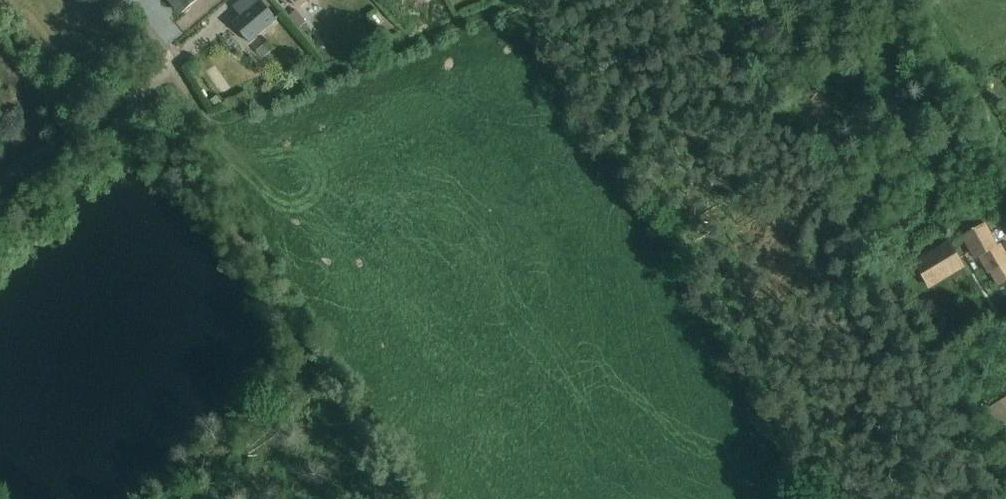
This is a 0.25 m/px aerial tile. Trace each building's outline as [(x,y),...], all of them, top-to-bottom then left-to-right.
[(174,5),(182,14),(199,0),(170,0),(174,5)] [(241,17),(232,24),(249,44),(264,31),(277,20),(261,0),(241,17)] [(261,0),(242,0),(233,8),(241,17),(261,0)] [(292,2),(298,9),(309,0),(291,0),(292,2)] [(271,39),(264,31),(249,44),(255,52),(271,39)] [(215,76),(207,83),(217,96),(209,101),(215,109),(222,104),(221,102),(230,95),(215,76)] [(962,238),(974,261),(979,259),(988,275),(991,274),(998,288),(1005,282),(1005,252),(1002,244),(998,246),(986,224),(962,238)] [(950,242),(914,264),(929,290),(965,269),(950,242)] [(987,410),(999,430),(1005,426),(1005,398),(987,410)]
